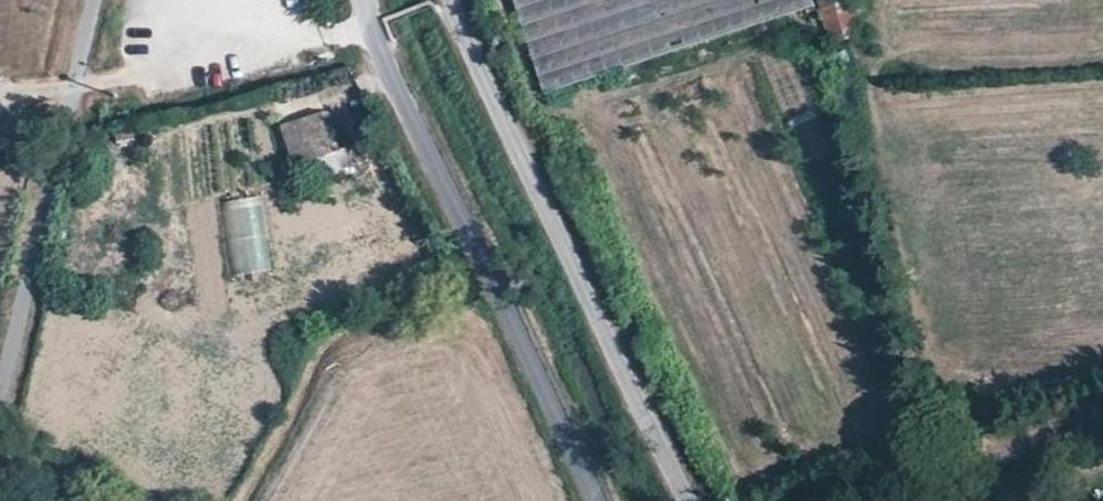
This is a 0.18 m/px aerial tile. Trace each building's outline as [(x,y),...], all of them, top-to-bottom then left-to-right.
[(849,16),(847,0),(797,0),(801,24),(849,16)] [(296,165),(334,152),(321,114),(283,127),(296,165)] [(230,199),(233,275),(269,274),(266,197),(230,199)]
